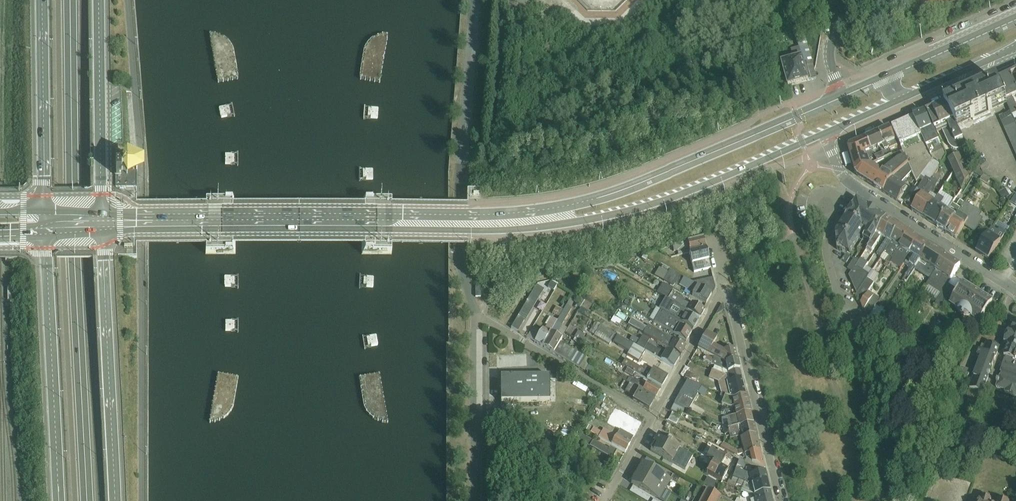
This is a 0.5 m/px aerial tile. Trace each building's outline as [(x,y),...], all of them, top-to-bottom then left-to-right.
[(783,57),(788,83),(813,78),(807,45),(791,48),(793,56),(783,57)] [(1008,105),(1011,112),(1013,116),(1014,119),(1015,119),(1015,105),(1013,99),(1015,97),(1015,85),(1011,75),(997,81),(1008,105)] [(954,100),(965,124),(1008,105),(997,81),(954,100)] [(945,105),(958,128),(965,124),(954,100),(952,101),(945,105)] [(932,110),(942,132),(943,131),(950,146),(951,148),(953,149),(955,150),(957,151),(959,150),(961,150),(968,146),(958,128),(945,105),(932,110)] [(927,113),(936,134),(942,132),(932,110),(927,113)] [(1011,112),(999,117),(1015,155),(1015,123),(1014,119),(1013,116),(1011,112)] [(914,118),(933,161),(943,148),(936,134),(927,113),(925,113),(914,118)] [(903,152),(909,165),(913,173),(917,183),(919,179),(922,176),(933,161),(914,118),(906,122),(892,128),(903,152)] [(887,146),(889,150),(898,146),(890,129),(879,134),(885,147),(887,146)] [(866,139),(877,164),(886,160),(892,157),(889,150),(887,146),(885,147),(879,134),(866,139)] [(877,164),(866,139),(850,147),(849,150),(856,173),(872,166),(877,164)] [(933,161),(922,176),(930,182),(931,180),(932,179),(935,175),(936,173),(946,156),(943,148),(933,161)] [(872,166),(856,173),(859,178),(873,186),(874,187),(878,190),(883,193),(893,179),(909,165),(903,152),(896,155),(898,161),(883,173),(872,166)] [(141,161),(123,156),(119,167),(120,173),(124,180),(141,174),(141,161)] [(960,156),(949,161),(962,190),(970,178),(960,156)] [(893,179),(883,193),(902,205),(903,204),(912,191),(901,184),(913,173),(909,165),(893,179)] [(984,174),(981,181),(989,185),(992,179),(984,174)] [(932,179),(938,183),(941,178),(935,175),(932,179)] [(912,191),(903,204),(905,206),(909,208),(910,206),(914,209),(930,182),(922,176),(919,179),(923,182),(918,189),(915,187),(912,191)] [(930,182),(914,209),(912,212),(924,219),(938,198),(933,195),(936,191),(935,190),(939,183),(938,183),(932,179),(931,180),(930,182)] [(468,198),(480,198),(480,186),(468,186),(468,198)] [(1005,189),(999,193),(1003,201),(1012,195),(1008,189),(1006,191),(1005,189)] [(938,198),(924,219),(938,228),(953,204),(955,201),(941,193),(938,198)] [(857,200),(837,233),(837,246),(846,251),(850,253),(861,234),(865,236),(863,239),(871,244),(887,219),(877,213),(874,213),(870,211),(871,209),(857,200)] [(225,202),(206,201),(206,227),(206,253),(225,253),(225,254),(232,254),(233,204),(232,204),(232,201),(225,201),(225,202)] [(373,253),(392,253),(392,227),(392,202),(372,202),(372,201),(365,201),(365,251),(365,254),(373,254),(373,253)] [(953,204),(938,228),(946,233),(965,204),(960,202),(957,206),(953,204)] [(965,204),(946,233),(956,240),(965,227),(975,233),(984,220),(980,218),(983,214),(966,203),(965,204)] [(871,244),(867,251),(872,254),(881,239),(879,238),(880,236),(884,239),(894,223),(887,219),(871,244)] [(887,240),(877,255),(881,258),(901,228),(894,223),(884,239),(887,240)] [(992,228),(977,253),(989,260),(1007,232),(1001,228),(1000,230),(993,227),(992,228)] [(881,258),(880,259),(886,263),(884,267),(887,269),(891,264),(897,251),(899,252),(910,233),(901,228),(881,258)] [(897,251),(891,264),(901,270),(904,265),(920,240),(910,233),(899,252),(897,251)] [(689,254),(705,250),(703,239),(672,246),(674,253),(677,252),(678,256),(689,254)] [(910,269),(902,281),(906,284),(915,270),(930,247),(920,240),(904,265),(910,269)] [(846,251),(837,246),(838,251),(844,254),(846,251)] [(930,247),(915,270),(930,280),(946,256),(930,247)] [(705,250),(689,254),(694,273),(710,269),(705,250)] [(929,288),(925,294),(938,301),(934,306),(941,310),(943,308),(946,302),(960,281),(954,277),(961,266),(946,256),(930,280),(926,287),(929,288)] [(662,267),(675,274),(680,266),(666,257),(661,266),(662,267)] [(854,261),(848,270),(852,272),(849,277),(857,295),(870,275),(863,271),(857,267),(860,262),(855,259),(854,261)] [(675,274),(662,267),(661,269),(659,267),(654,276),(674,287),(675,285),(680,287),(680,286),(684,288),(683,290),(686,292),(688,290),(693,293),(692,296),(706,304),(711,295),(685,280),(675,274)] [(870,275),(857,295),(861,304),(870,293),(880,276),(873,271),(870,275)] [(960,281),(946,302),(951,305),(950,306),(957,310),(959,311),(960,314),(961,316),(963,317),(965,319),(967,319),(969,320),(972,320),(980,325),(994,302),(960,281)] [(551,282),(548,287),(553,291),(557,285),(551,282)] [(674,296),(675,295),(671,292),(673,289),(662,284),(657,294),(665,298),(695,316),(700,318),(704,310),(692,303),(690,306),(683,302),(674,296)] [(536,286),(511,329),(517,332),(524,321),(525,322),(544,290),(536,286)] [(870,293),(861,304),(864,311),(874,295),(870,293)] [(572,294),(566,306),(571,308),(577,296),(572,294)] [(874,295),(864,311),(867,319),(880,299),(874,295)] [(627,298),(624,304),(625,305),(628,307),(632,300),(627,298)] [(658,309),(693,330),(698,321),(693,319),(695,316),(665,298),(658,309)] [(559,318),(566,307),(563,305),(560,309),(556,307),(552,314),(559,318)] [(557,322),(542,347),(553,354),(560,343),(561,340),(567,330),(562,326),(571,310),(566,307),(559,318),(557,322)] [(693,330),(658,309),(656,308),(649,319),(655,322),(654,323),(686,342),(693,330)] [(542,347),(557,322),(549,317),(545,325),(547,326),(544,331),(542,330),(541,332),(534,328),(533,331),(531,330),(527,338),(542,347)] [(613,317),(610,322),(615,325),(616,324),(619,325),(621,321),(613,317)] [(631,319),(628,325),(681,356),(686,347),(684,346),(648,325),(647,328),(631,319)] [(595,322),(589,332),(594,336),(609,345),(615,334),(595,322)] [(578,332),(574,338),(583,343),(585,339),(584,338),(585,336),(578,332)] [(726,363),(737,360),(734,348),(731,349),(730,348),(729,348),(729,347),(728,347),(727,348),(726,348),(726,349),(725,350),(726,350),(722,351),(713,346),(717,339),(706,333),(697,348),(715,357),(726,363)] [(645,351),(636,346),(617,335),(613,343),(629,353),(627,356),(639,363),(645,351)] [(636,346),(645,351),(674,368),(679,359),(666,351),(664,354),(654,348),(647,344),(649,341),(650,340),(642,336),(636,346)] [(996,389),(1006,392),(1005,394),(1015,398),(1015,339),(1013,338),(1010,348),(1006,358),(1007,358),(1006,361),(1005,360),(1001,374),(1002,374),(1001,377),(1000,376),(999,381),(998,381),(997,384),(998,384),(996,389)] [(560,343),(553,354),(579,369),(586,358),(560,343)] [(981,358),(961,412),(971,415),(979,393),(983,395),(992,371),(1001,349),(986,343),(985,347),(982,346),(977,357),(981,358)] [(726,363),(715,357),(713,359),(706,356),(703,361),(714,366),(712,372),(726,377),(726,383),(742,379),(737,360),(726,363)] [(586,358),(579,369),(584,371),(585,371),(588,365),(591,361),(586,358)] [(627,369),(634,373),(661,389),(667,378),(653,370),(652,372),(645,368),(644,371),(625,360),(622,366),(627,369)] [(588,365),(585,371),(591,374),(594,369),(588,365)] [(936,365),(932,373),(943,379),(947,370),(936,365)] [(538,377),(549,377),(549,368),(538,368),(538,377)] [(634,373),(627,369),(624,373),(632,377),(634,373)] [(687,381),(697,385),(699,378),(687,372),(684,380),(687,381)] [(726,377),(712,372),(710,378),(719,382),(723,395),(731,398),(746,396),(742,379),(726,383),(726,377)] [(630,384),(655,399),(660,391),(648,383),(646,386),(633,379),(633,381),(621,374),(619,378),(630,384)] [(549,377),(538,377),(500,377),(500,409),(513,413),(514,412),(515,411),(516,409),(516,407),(516,406),(515,404),(513,403),(549,402),(549,377)] [(697,385),(687,381),(679,396),(675,403),(689,410),(693,403),(698,394),(699,392),(702,387),(697,385)] [(655,399),(630,384),(625,392),(634,397),(633,400),(649,410),(655,399)] [(702,387),(699,392),(705,395),(709,389),(702,387)] [(731,398),(723,395),(721,394),(720,397),(724,399),(721,405),(731,408),(732,408),(733,416),(750,412),(746,396),(731,398)] [(672,413),(681,416),(682,417),(685,411),(684,411),(673,406),(671,412),(672,413)] [(750,412),(733,416),(728,417),(730,424),(731,428),(753,423),(750,412)] [(681,416),(672,413),(668,421),(676,425),(681,416)] [(730,424),(728,417),(721,418),(722,426),(730,424)] [(742,438),(755,434),(753,423),(731,428),(730,424),(722,426),(724,435),(729,434),(730,439),(739,437),(738,434),(741,434),(742,438)] [(564,430),(554,446),(564,452),(574,436),(572,435),(575,430),(564,424),(562,429),(564,430)] [(586,424),(582,429),(588,433),(591,428),(586,424)] [(593,428),(590,434),(625,453),(630,445),(629,444),(633,438),(620,430),(615,437),(603,429),(601,433),(593,428)] [(578,431),(574,439),(612,460),(617,451),(610,448),(609,450),(593,441),(593,442),(583,436),(584,434),(578,431)] [(659,438),(678,449),(681,443),(662,433),(659,438)] [(755,434),(742,438),(740,438),(743,450),(738,451),(718,441),(716,445),(729,452),(737,456),(744,454),(759,450),(755,434)] [(678,449),(659,438),(658,437),(650,451),(685,470),(693,457),(678,449)] [(714,478),(725,457),(711,449),(707,457),(713,461),(712,463),(706,474),(714,478)] [(759,450),(744,454),(745,461),(764,470),(759,450)] [(725,457),(714,478),(722,482),(727,472),(724,470),(726,468),(727,469),(730,463),(728,462),(731,457),(727,455),(725,457)] [(751,486),(767,482),(765,472),(749,476),(749,478),(746,477),(739,474),(741,468),(744,469),(746,463),(739,460),(732,478),(751,486)] [(636,473),(666,490),(672,480),(642,463),(636,473)] [(666,490),(636,473),(630,483),(660,500),(666,490)] [(731,482),(730,486),(735,488),(736,485),(742,488),(741,490),(754,496),(770,492),(767,482),(751,486),(732,478),(731,482)] [(711,481),(707,488),(713,491),(717,484),(711,481)] [(700,500),(719,500),(721,497),(715,494),(706,489),(700,500)] [(754,496),(755,499),(750,500),(772,500),(770,492),(754,496)]
